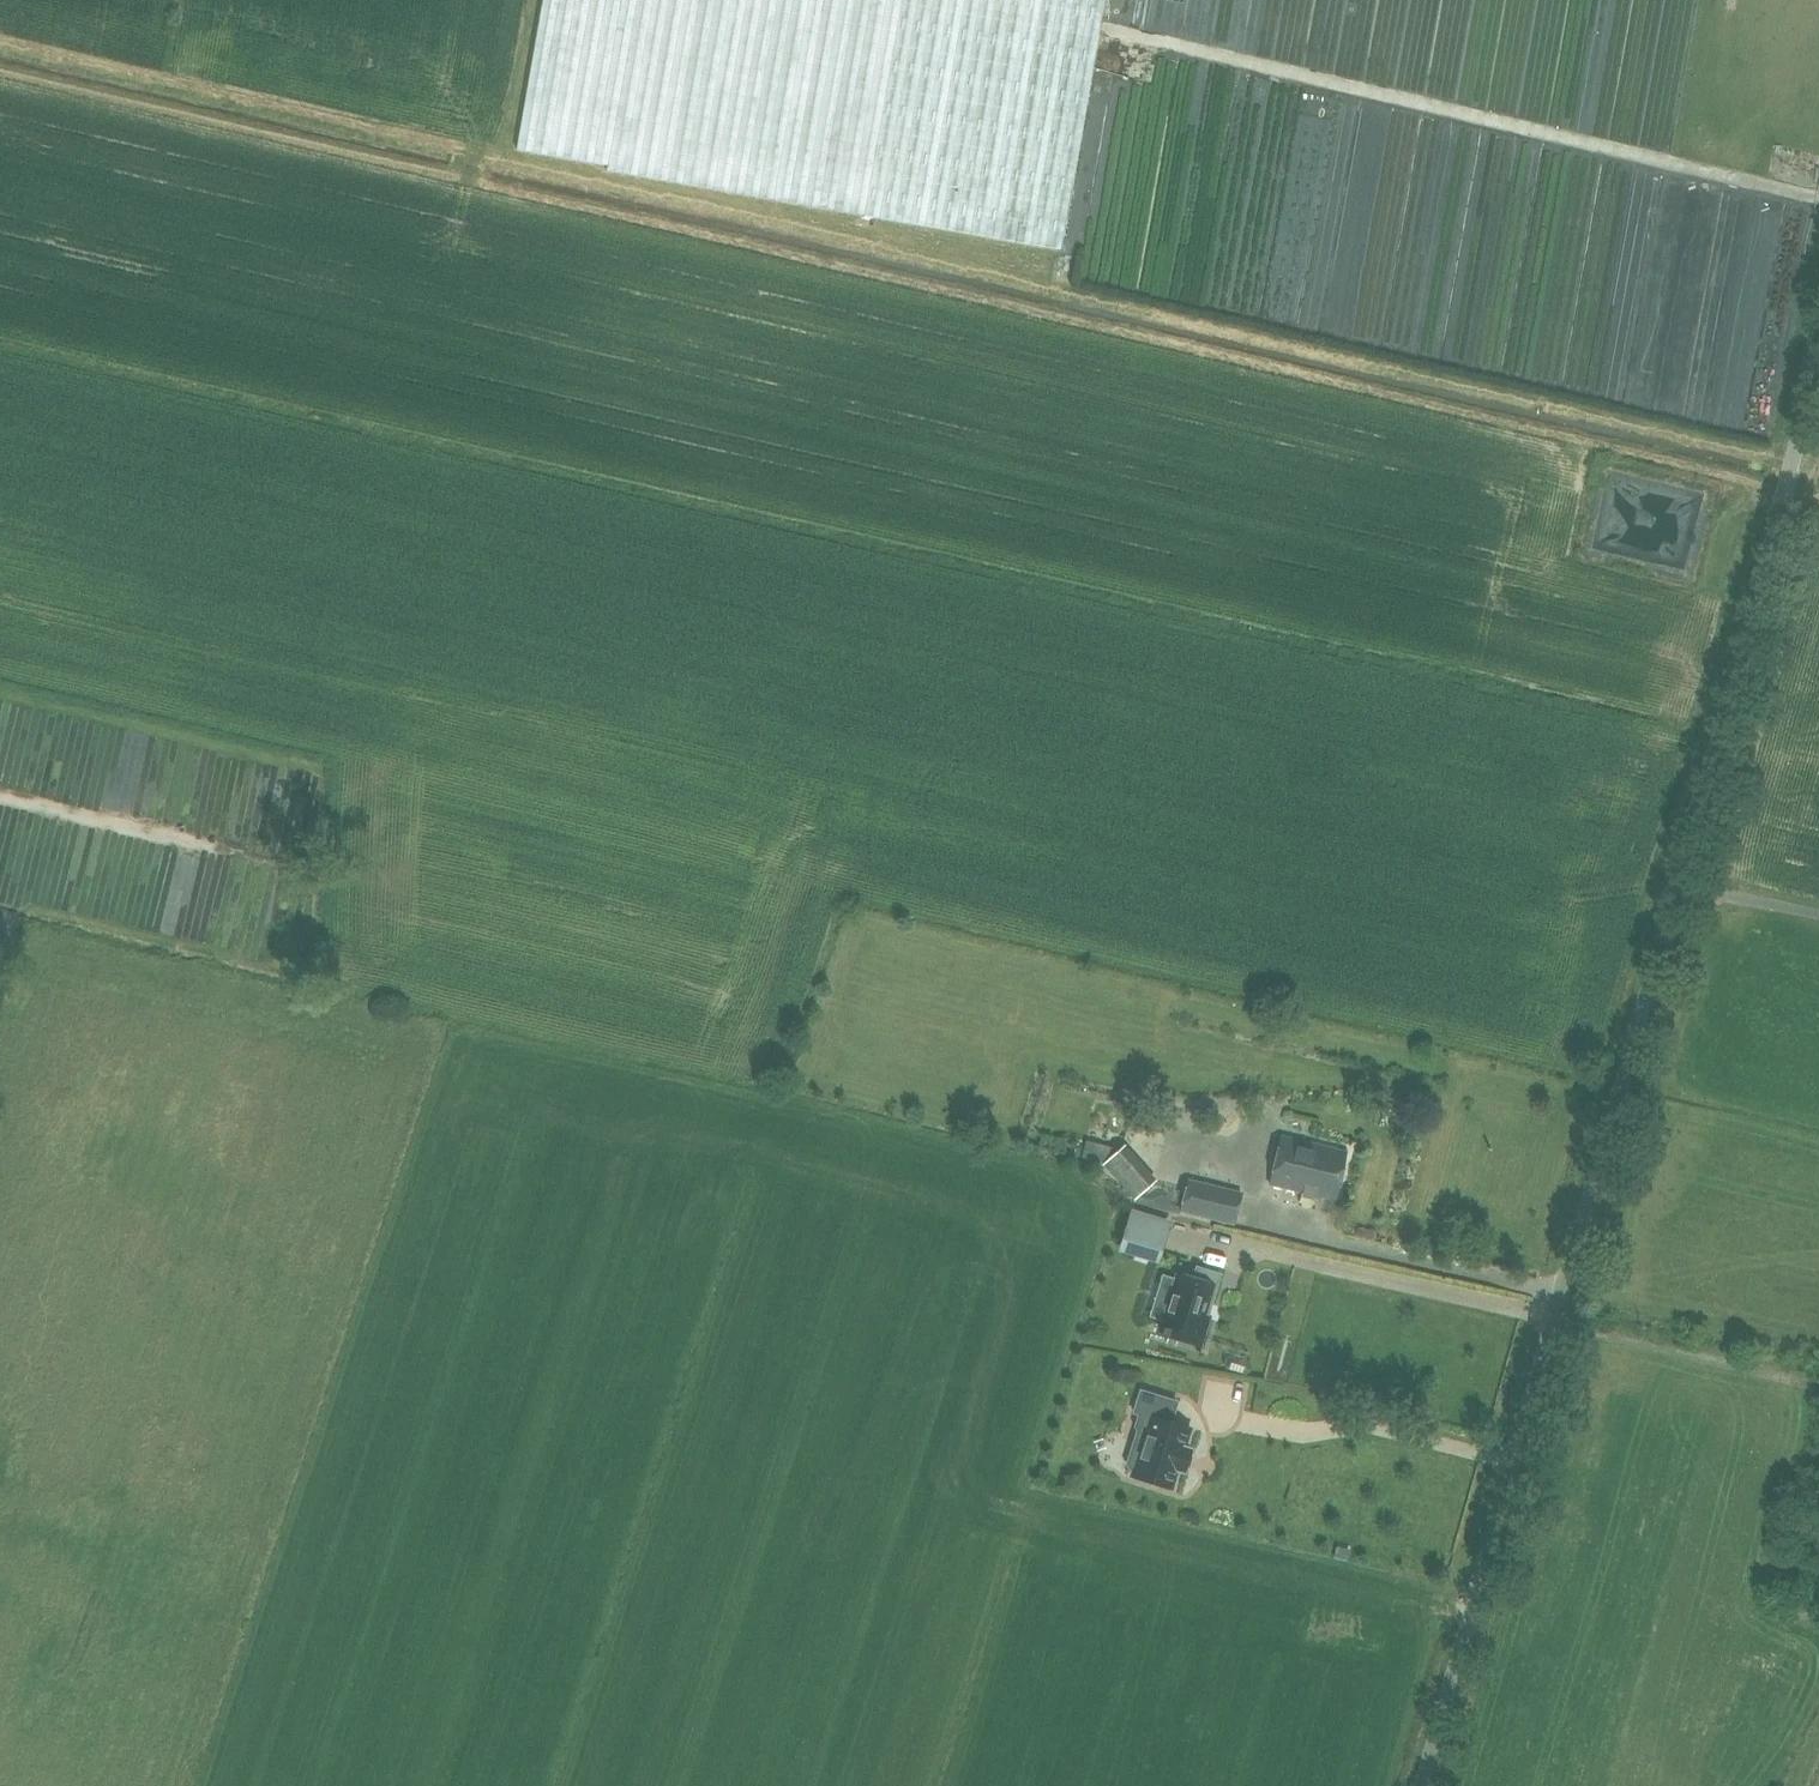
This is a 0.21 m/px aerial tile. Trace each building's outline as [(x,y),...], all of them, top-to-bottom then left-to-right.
[(518,150),(608,166),(607,171),(1061,250),(1105,0),(544,0),(518,150)] [(1344,1153),(1283,1138),(1271,1184),(1333,1199),(1344,1153)] [(1137,1203),(1234,1226),(1242,1192),(1187,1178),(1184,1191),(1159,1184),(1124,1143),(1118,1149),(1085,1141),(1082,1158),(1102,1163),(1137,1203)] [(1171,1221),(1130,1208),(1117,1251),(1158,1263),(1171,1221)] [(1211,1313),(1210,1312),(1218,1284),(1222,1271),(1202,1265),(1199,1278),(1178,1272),(1161,1330),(1203,1342),(1211,1313)] [(1264,1355),(1262,1368),(1286,1372),(1288,1359),(1264,1355)] [(1178,1401),(1143,1390),(1136,1412),(1148,1416),(1139,1443),(1137,1444),(1135,1443),(1131,1445),(1126,1462),(1128,1466),(1130,1466),(1131,1468),(1129,1473),(1173,1488),(1178,1469),(1184,1471),(1191,1449),(1186,1447),(1191,1429),(1171,1422),(1178,1401)]
